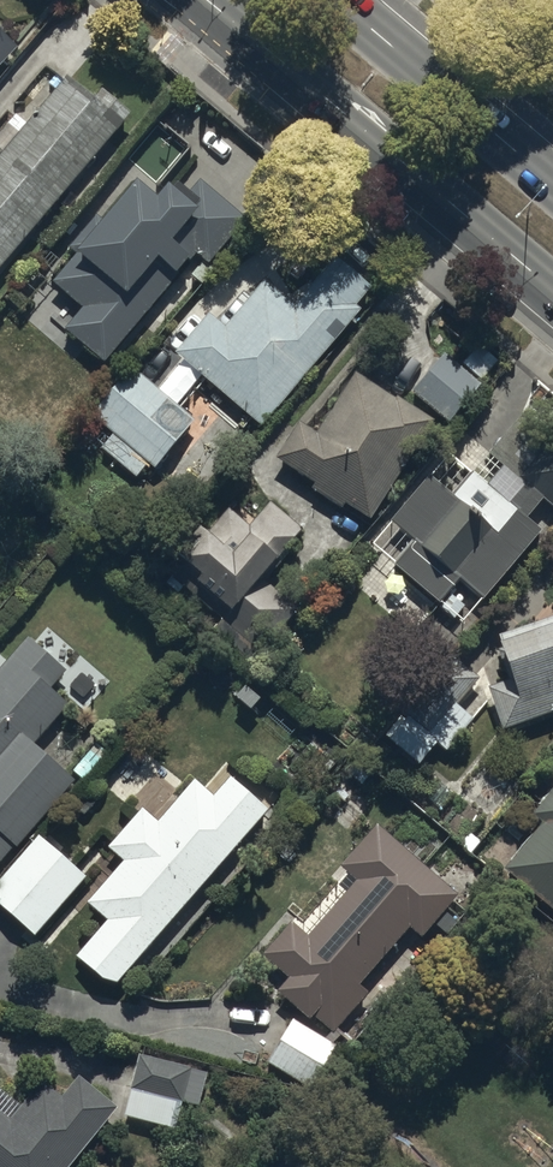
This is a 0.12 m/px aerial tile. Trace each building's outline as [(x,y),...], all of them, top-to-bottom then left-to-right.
[(21,57),(0,36),(0,78),(21,57)] [(130,122),(101,99),(93,109),(69,83),(0,163),(0,277),(93,167),(97,171),(107,158),(104,156),(130,122)] [(80,311),(61,335),(107,371),(196,259),(213,272),(247,229),(199,189),(190,200),(176,188),(158,211),(136,194),(107,229),(97,221),(70,255),(77,261),(53,290),(80,311)] [(210,321),(177,358),(261,432),(363,317),(357,311),(371,295),(336,265),(294,312),(265,287),(224,334),(210,321)] [(482,392),(444,360),(413,397),(451,429),(482,392)] [(112,438),(99,453),(136,484),(147,470),(153,476),(197,425),(132,370),(90,420),(112,438)] [(299,427),(274,467),(372,529),(436,429),(358,379),(320,440),(299,427)] [(486,605),(541,540),(526,527),(541,508),(552,518),(552,445),(522,418),(486,460),(501,473),(486,490),(446,457),(369,551),(464,631),(467,627),(472,632),(491,609),(486,605)] [(196,536),(161,577),(257,655),(293,613),(262,587),(305,536),(269,505),(247,531),(228,516),(205,544),(196,536)] [(498,641),(502,657),(497,659),(508,689),(489,695),(505,736),(552,720),(552,623),(498,641)] [(14,854),(16,856),(74,791),(31,753),(68,712),(51,697),(68,678),(61,671),(76,654),(48,630),(33,647),(29,644),(0,676),(0,869),(14,854)] [(451,660),(385,739),(419,772),(438,750),(445,756),(474,725),(457,710),(479,683),(451,660)] [(114,997),(266,818),(226,784),(211,802),(193,788),(158,829),(142,815),(107,856),(122,868),(85,911),(106,929),(76,965),(114,997)] [(503,876),(552,916),(552,793),(531,821),(541,828),(503,876)] [(459,902),(376,830),(339,874),(355,887),(307,943),(290,929),(259,965),(286,988),(276,998),(310,1028),(315,1022),(335,1039),(370,998),(362,991),(410,935),(421,945),(459,902)] [(38,843),(0,884),(0,913),(32,942),(84,885),(38,843)] [(336,1051),(292,1025),(266,1068),(310,1094),(336,1051)] [(208,1078),(139,1061),(123,1122),(175,1136),(182,1110),(198,1114),(208,1078)] [(116,1116),(77,1085),(62,1104),(42,1088),(23,1112),(0,1094),(0,1166),(75,1166),(116,1116)]
